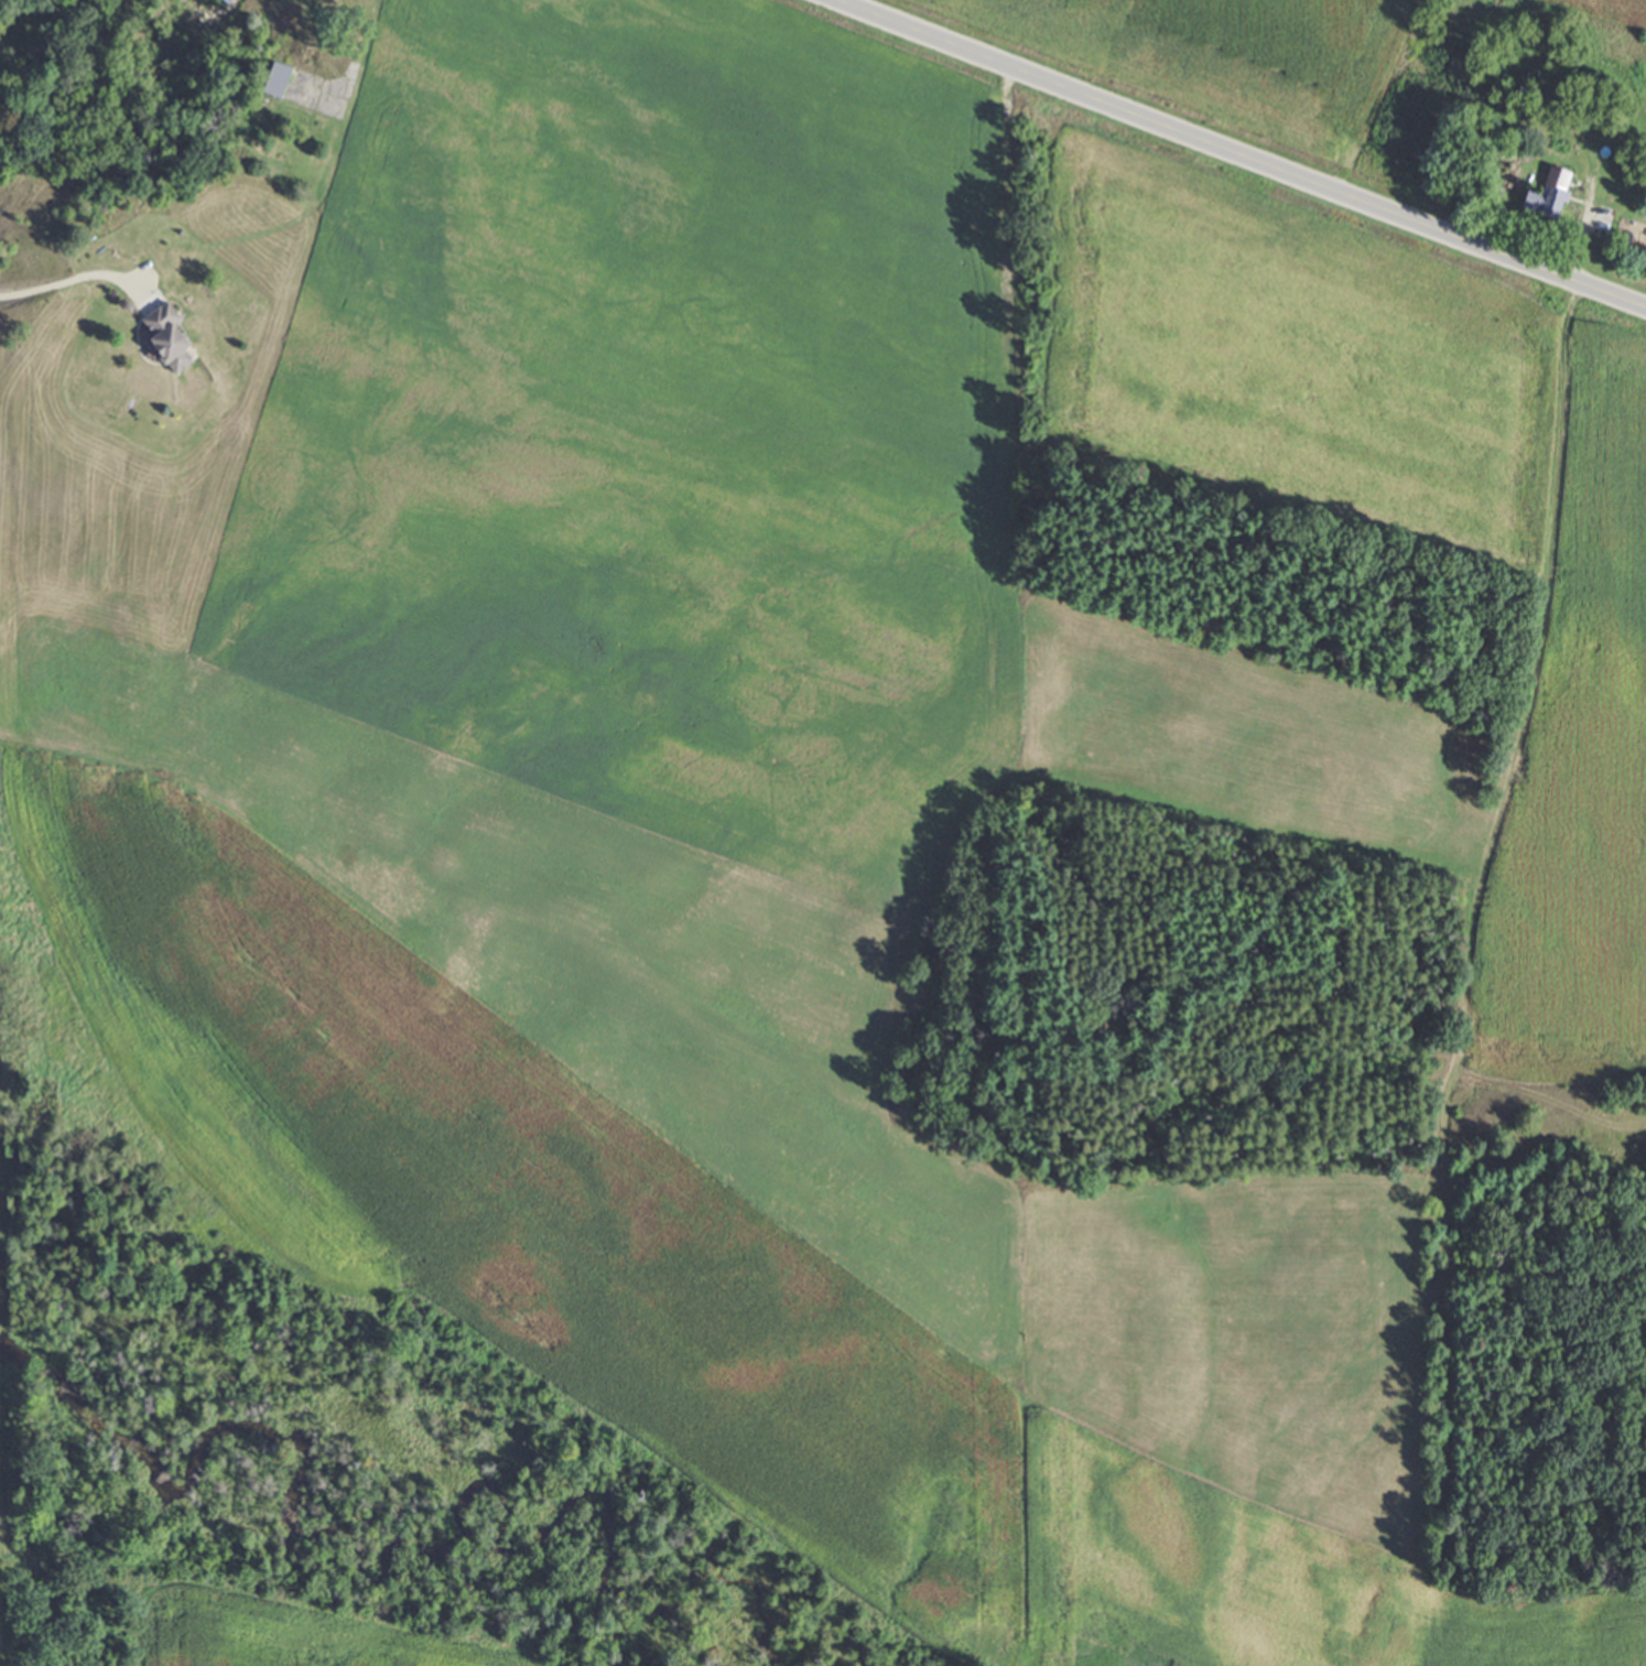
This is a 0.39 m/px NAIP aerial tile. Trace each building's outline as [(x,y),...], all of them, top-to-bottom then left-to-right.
[(291,68),(269,61),(259,90),(281,98),(291,68)] [(1572,171),(1537,162),(1524,214),(1559,222),(1572,171)] [(192,347),(176,324),(181,320),(168,302),(139,322),(176,375),(194,362),(186,351),(192,347)]
